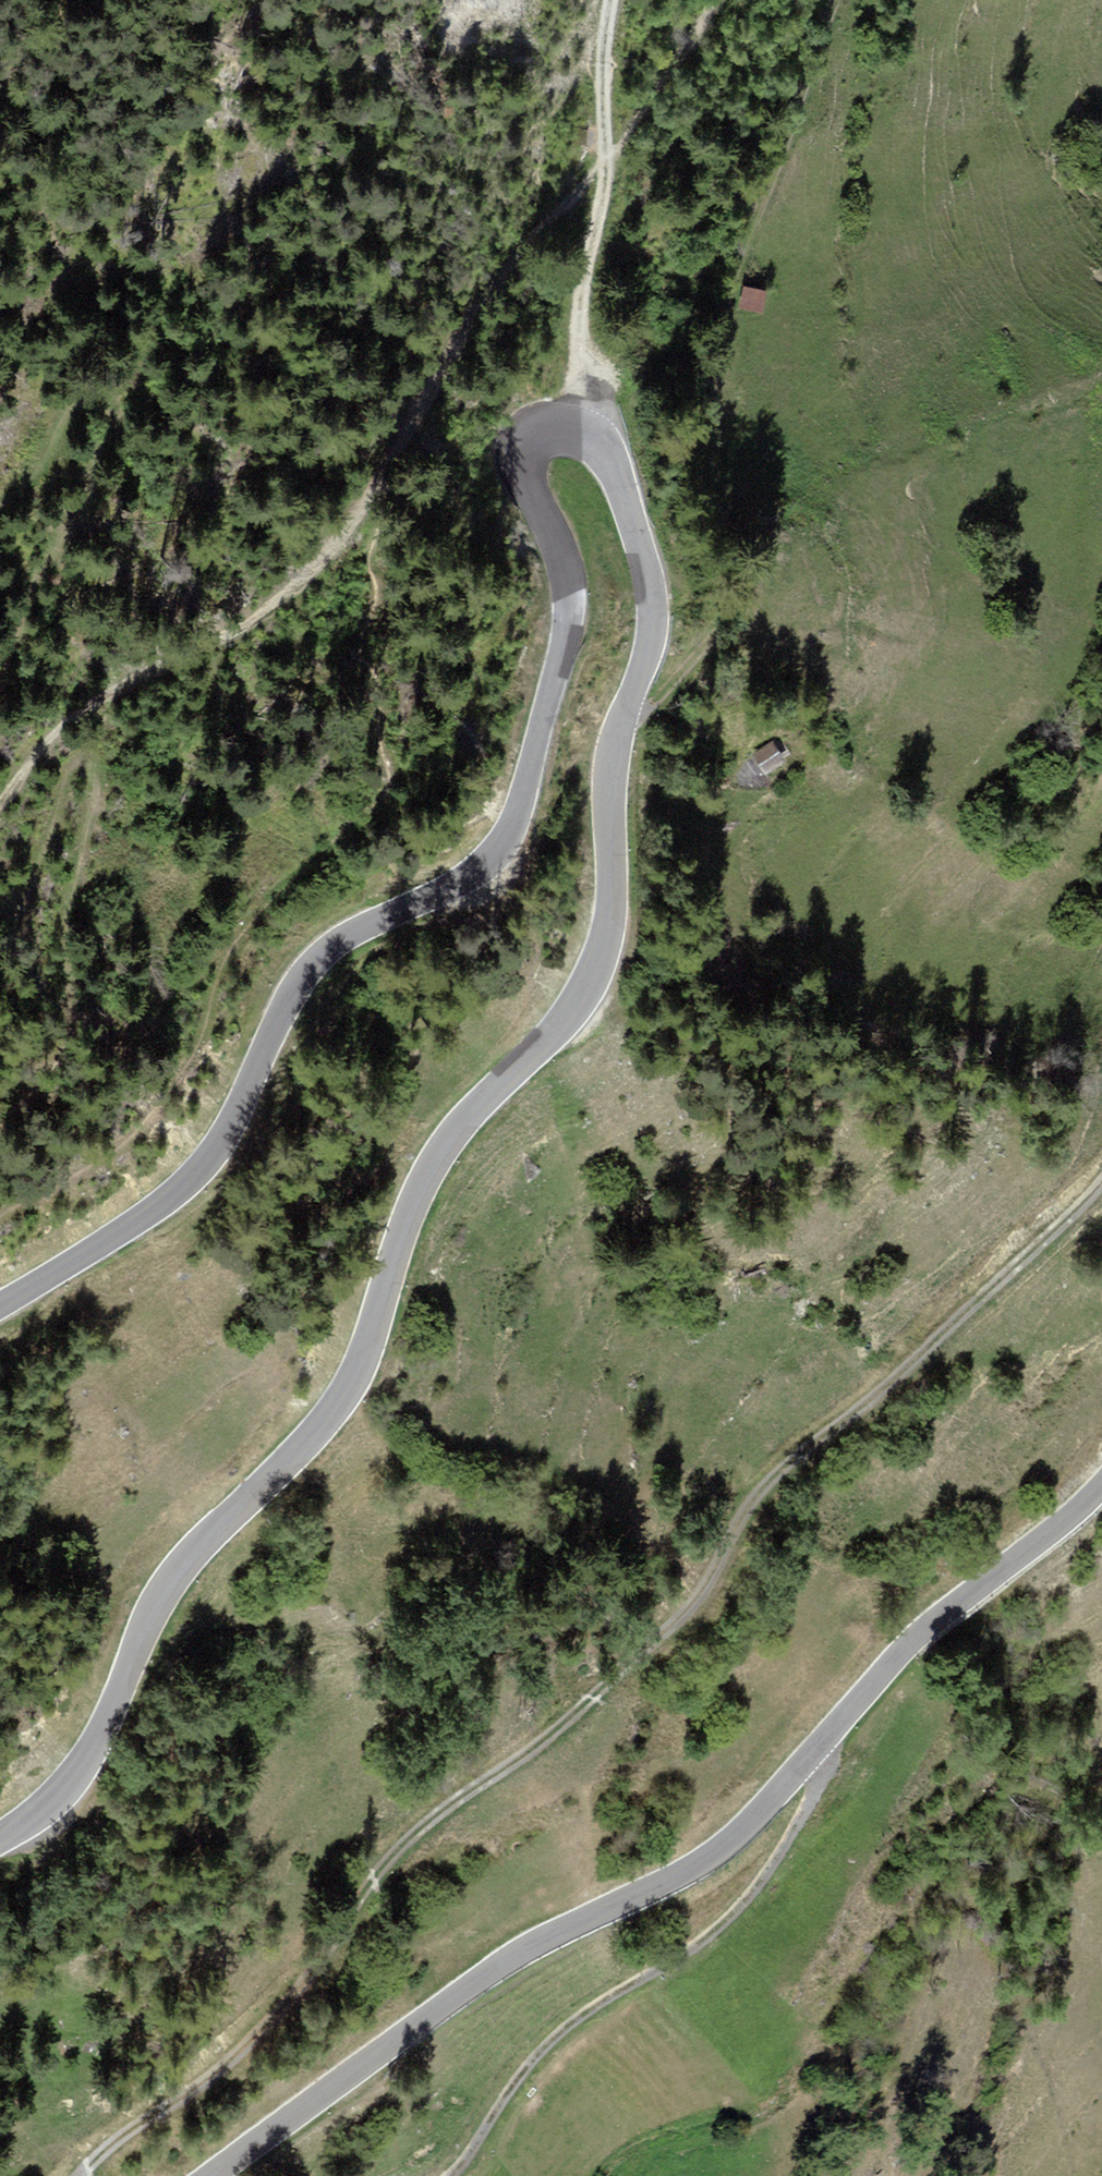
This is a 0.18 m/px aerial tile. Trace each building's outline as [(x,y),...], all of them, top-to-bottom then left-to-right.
[(766,289),(744,286),(740,308),(762,312),(766,289)] [(773,740),(753,753),(764,772),(785,759),(773,740)]
